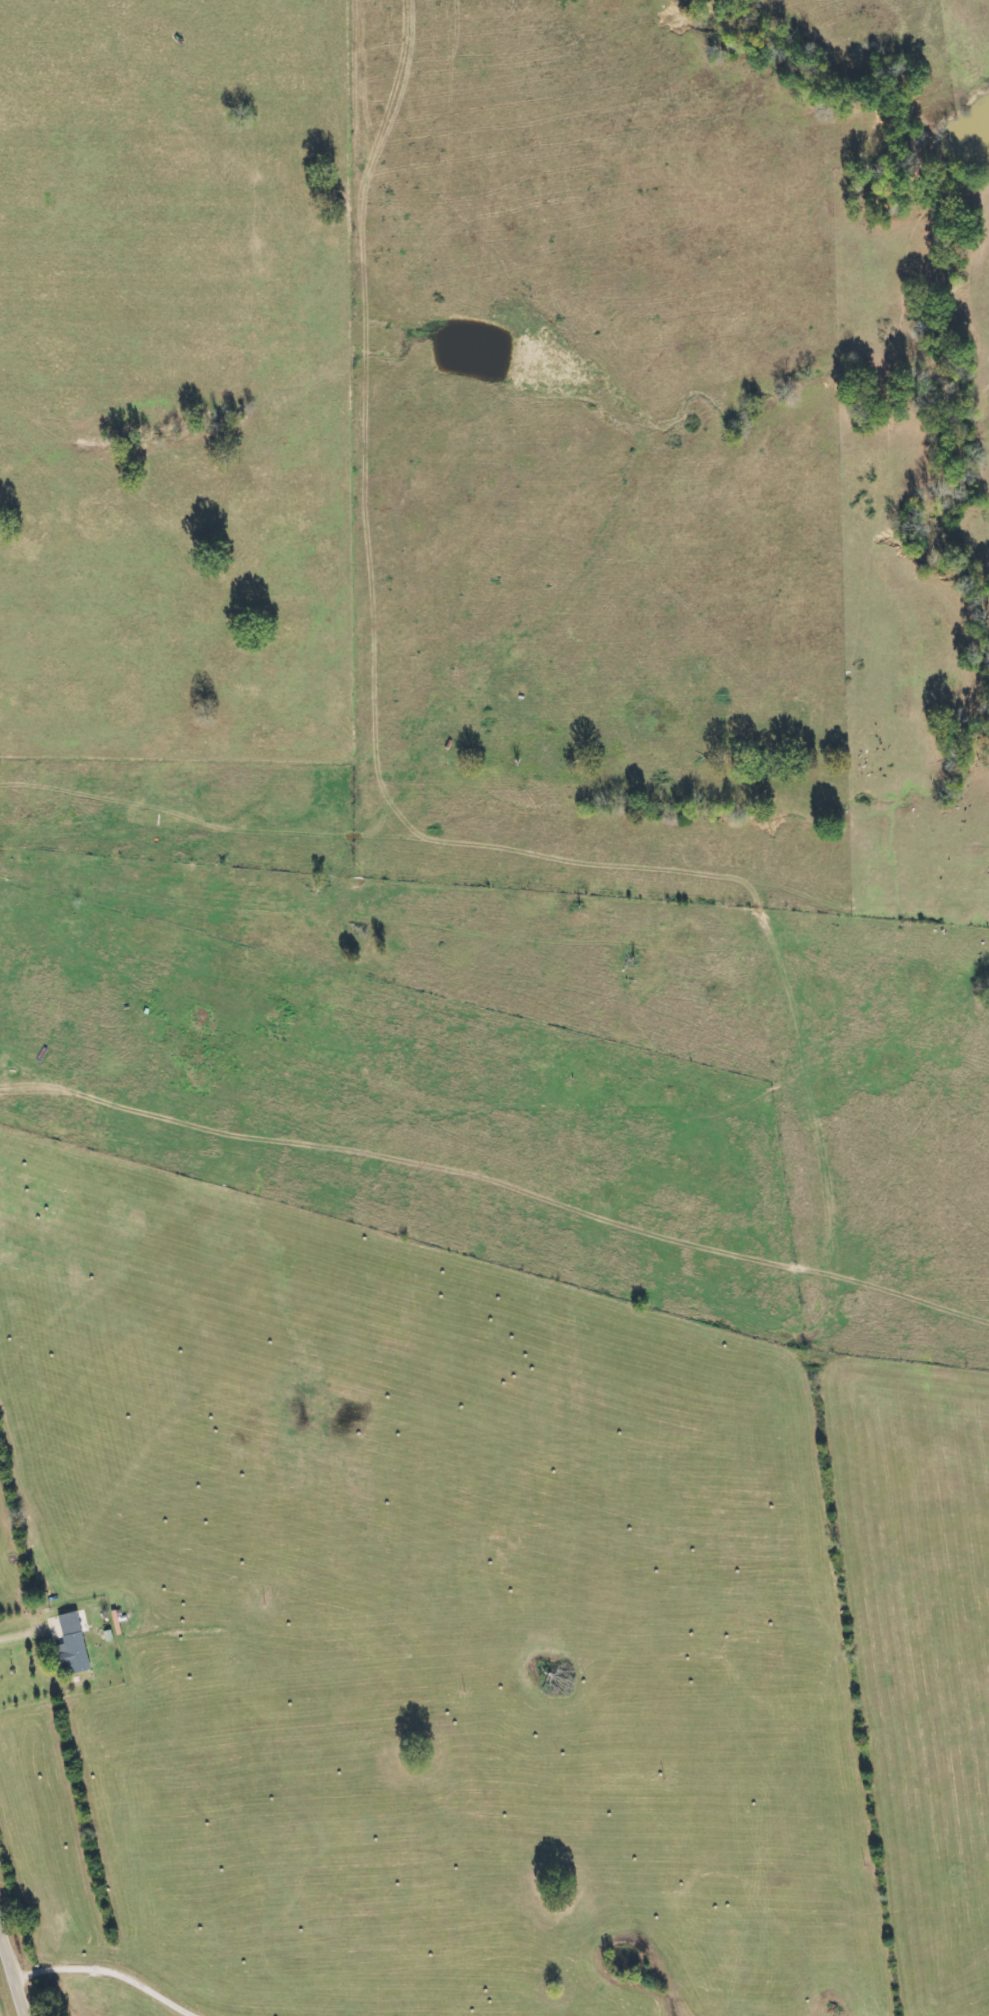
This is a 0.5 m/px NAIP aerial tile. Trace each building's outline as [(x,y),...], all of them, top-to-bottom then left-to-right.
[(78,1612),(59,1616),(64,1645),(58,1646),(63,1675),(90,1670),(78,1612)]
